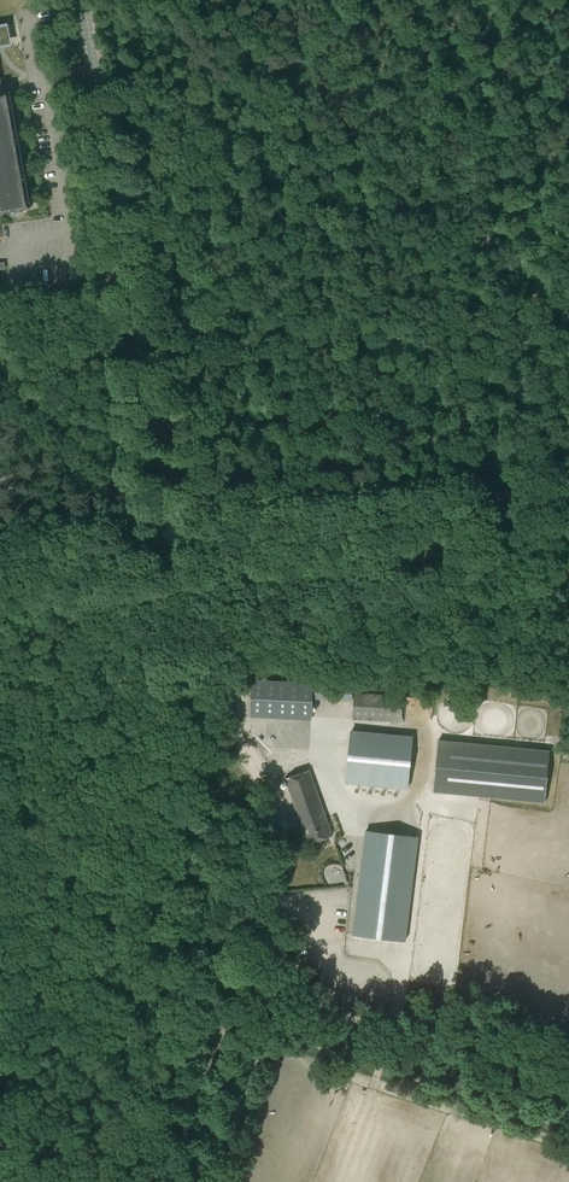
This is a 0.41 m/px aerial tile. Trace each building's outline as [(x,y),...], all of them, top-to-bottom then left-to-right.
[(31,208),(10,92),(3,93),(0,77),(0,213),(31,208)] [(314,700),(352,701),(353,677),(315,676),(315,679),(314,700)] [(252,681),(252,692),(251,716),(309,719),(310,692),(311,683),(252,681)] [(353,720),(403,722),(403,695),(354,693),(353,720)] [(350,731),(345,782),(408,788),(413,737),(350,731)] [(551,750),(439,741),(434,792),(546,802),(551,750)] [(304,826),(303,827),(309,844),(332,836),(326,819),(326,818),(309,770),(285,779),(299,818),(301,817),(304,826)] [(413,807),(409,828),(418,830),(422,809),(413,807)] [(366,832),(353,934),(405,940),(418,839),(366,832)]
